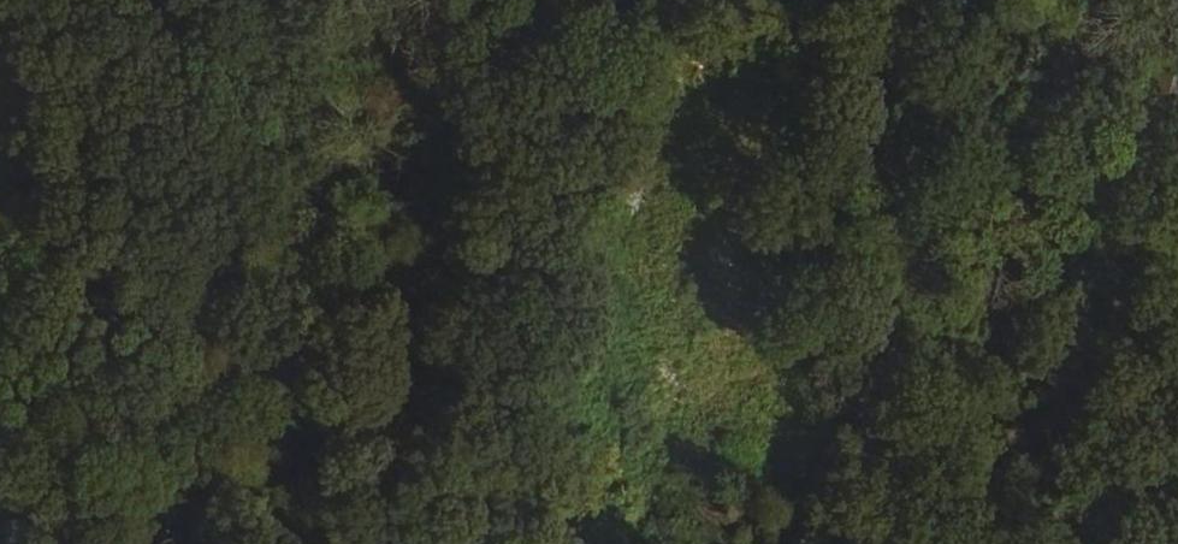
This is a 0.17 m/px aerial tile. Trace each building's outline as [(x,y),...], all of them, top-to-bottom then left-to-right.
[(756,252),(725,245),(718,280),(747,288),(756,252)]
